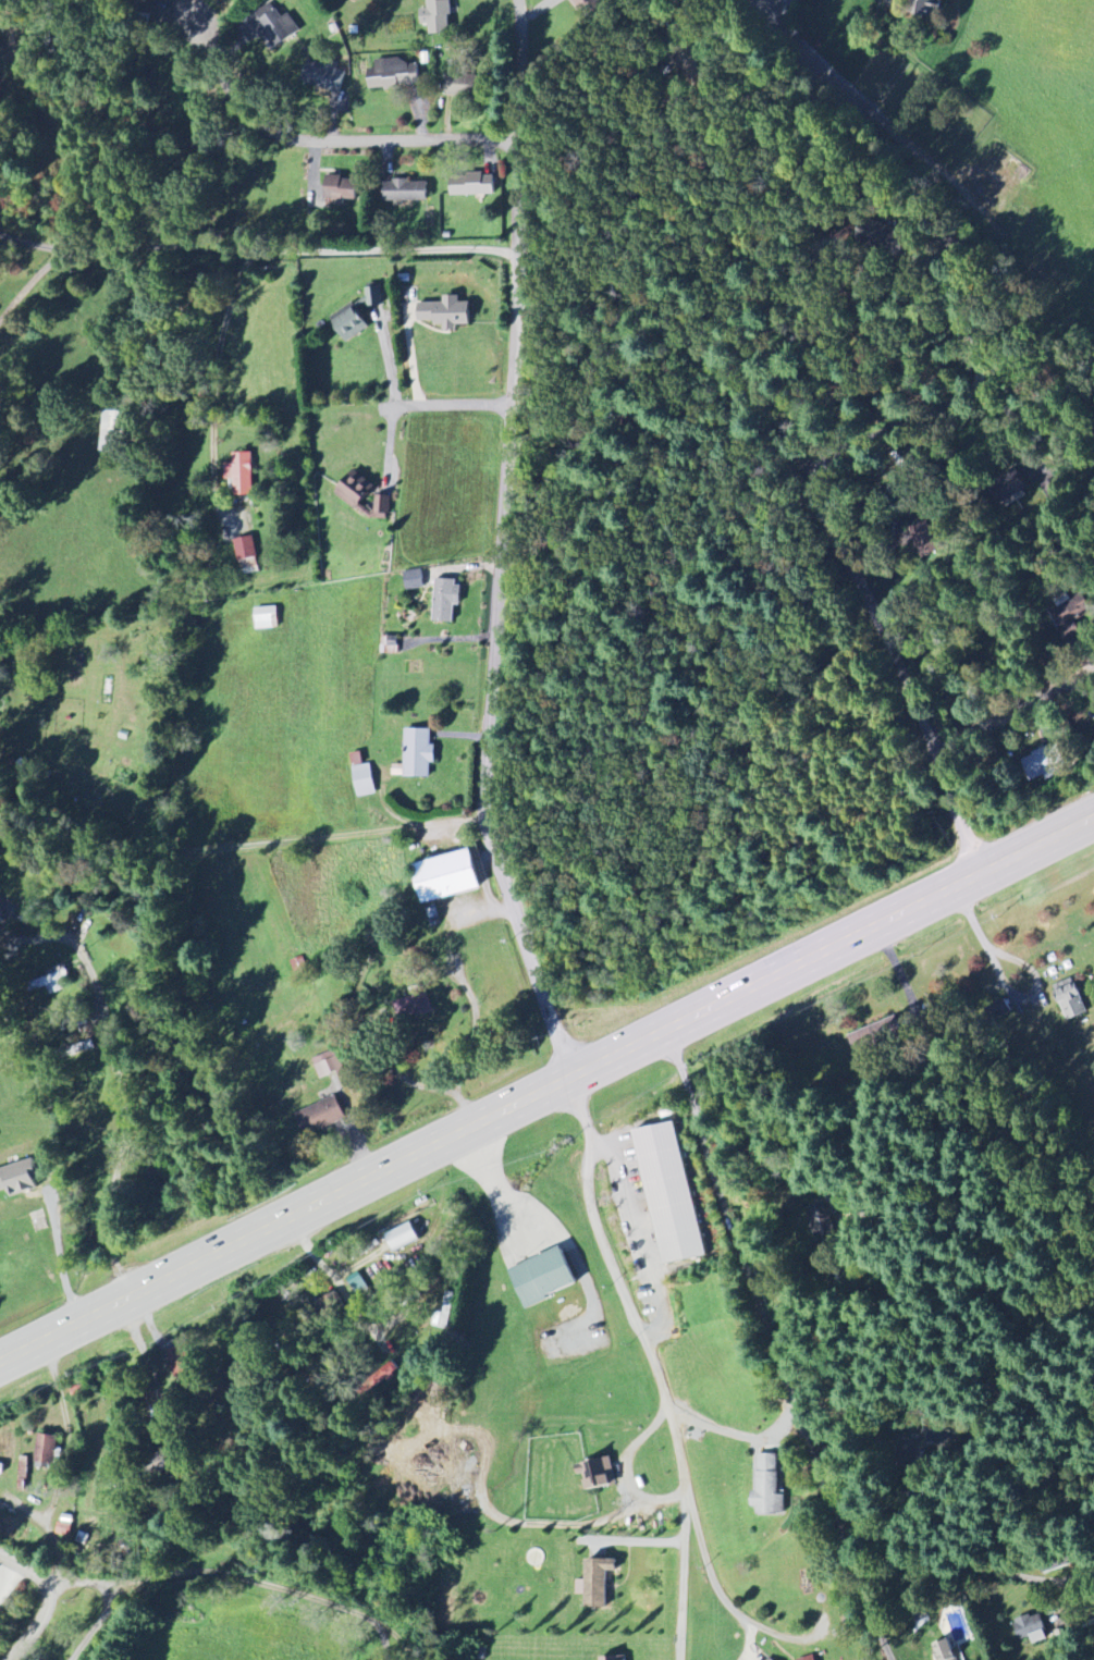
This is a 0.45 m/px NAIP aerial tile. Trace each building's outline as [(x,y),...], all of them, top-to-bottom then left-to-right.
[(420,25),(428,25),(429,35),(451,34),(449,0),(426,0),(427,11),(420,11),(420,25)] [(584,20),(603,6),(598,0),(569,0),(584,20)] [(420,86),(418,60),(376,64),(376,69),(367,70),(370,91),(420,86)] [(301,89),(340,97),(346,71),(307,62),(301,89)] [(446,96),(481,95),(480,79),(446,80),(446,96)] [(494,196),(494,174),(451,175),(452,196),(494,196)] [(341,180),(341,176),(327,176),(326,205),(345,206),(345,201),(357,201),(357,180),(341,180)] [(427,202),(427,181),(383,182),(384,203),(427,202)] [(367,308),(383,307),(382,288),(366,289),(367,308)] [(469,303),(458,303),(458,297),(441,297),(441,304),(417,304),(418,324),(443,323),(443,332),(456,332),(456,326),(469,326),(469,303)] [(368,331),(352,305),(329,319),(345,345),(368,331)] [(122,413),(102,412),(100,453),(120,454),(122,413)] [(232,497),(253,497),(252,454),(233,455),(233,465),(225,465),(225,481),(231,481),(232,497)] [(374,487),(353,470),(335,493),(367,519),(375,510),(382,516),(391,505),(372,490),(374,487)] [(1024,497),(1021,491),(1028,488),(1020,471),(991,485),(1001,508),(1024,497)] [(942,551),(930,521),(908,530),(920,560),(942,551)] [(234,542),(241,577),(260,573),(253,538),(234,542)] [(407,591),(424,589),(421,571),(404,573),(407,591)] [(454,606),(458,606),(459,580),(435,579),(433,622),(453,623),(454,606)] [(255,609),(256,630),(278,630),(278,609),(255,609)] [(398,655),(398,636),(387,636),(386,654),(398,655)] [(430,730),(405,729),(404,777),(430,778),(430,763),(434,764),(435,745),(430,745),(430,730)] [(1052,747),(1020,762),(1030,784),(1045,777),(1047,781),(1064,773),(1052,747)] [(376,795),(370,764),(352,768),(358,798),(376,795)] [(421,903),(479,891),(471,851),(413,864),(421,903)] [(28,980),(33,993),(47,987),(50,996),(72,988),(65,966),(28,980)] [(1088,1013),(1072,978),(1053,987),(1068,1022),(1088,1013)] [(409,991),(411,998),(400,1001),(407,1022),(433,1014),(424,986),(409,991)] [(336,1073),(338,1079),(346,1076),(335,1050),(312,1061),(320,1080),(336,1073)] [(345,1121),(337,1098),(295,1113),(304,1136),(345,1121)] [(635,1131),(662,1266),(703,1258),(676,1123),(635,1131)] [(7,1190),(9,1197),(40,1188),(33,1163),(0,1172),(0,1192),(7,1190)] [(808,1209),(817,1240),(839,1233),(830,1202),(808,1209)] [(385,1236),(393,1253),(419,1241),(410,1223),(385,1236)] [(508,1271),(524,1309),(577,1287),(561,1249),(508,1271)] [(346,1279),(358,1301),(371,1295),(359,1272),(346,1279)] [(398,1368),(391,1362),(382,1371),(389,1377),(398,1368)] [(57,1438),(38,1435),(33,1468),(52,1471),(57,1438)] [(459,1452),(473,1452),(473,1439),(460,1439),(459,1452)] [(777,1496),(776,1456),(757,1456),(758,1493),(753,1493),(753,1517),(784,1516),(784,1496),(777,1496)] [(27,1458),(18,1458),(17,1489),(26,1490),(27,1458)] [(584,1492),(616,1485),(610,1459),(578,1466),(584,1492)] [(70,1537),(72,1517),(60,1516),(57,1536),(70,1537)] [(616,1561),(585,1561),(585,1581),(575,1581),(575,1596),(584,1596),(584,1609),(607,1609),(607,1573),(616,1573),(616,1561)] [(1033,1645),(1049,1640),(1039,1613),(1012,1623),(1020,1642),(1030,1638),(1033,1645)] [(948,1640),(929,1648),(934,1659),(957,1659),(948,1640)]
